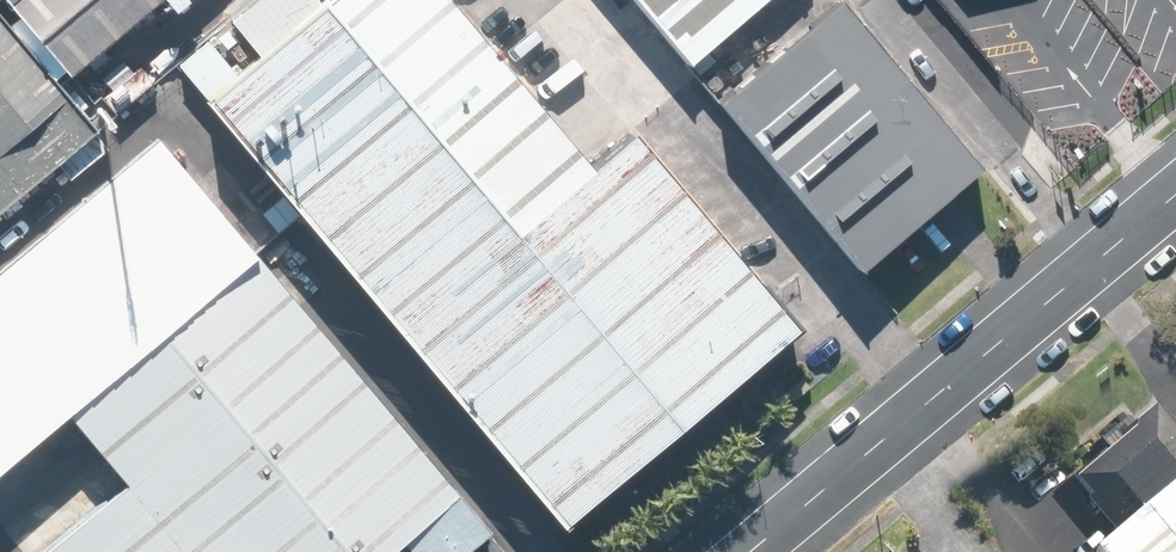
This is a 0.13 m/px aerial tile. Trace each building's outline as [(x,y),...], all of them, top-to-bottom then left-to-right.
[(70,77),(163,0),(6,0),(70,77)] [(569,516),(796,329),(634,135),(593,169),(452,0),(331,0),(217,94),(569,516)] [(685,65),(764,0),(630,0),(685,65)] [(980,173),(837,1),(720,97),(863,269),(980,173)] [(0,12),(0,214),(100,131),(0,12)] [(159,138),(0,269),(0,465),(70,407),(256,253),(159,138)] [(256,253),(70,407),(130,480),(43,551),(390,551),(458,496),(256,253)] [(1105,551),(1175,551),(1175,493),(1105,551)]
